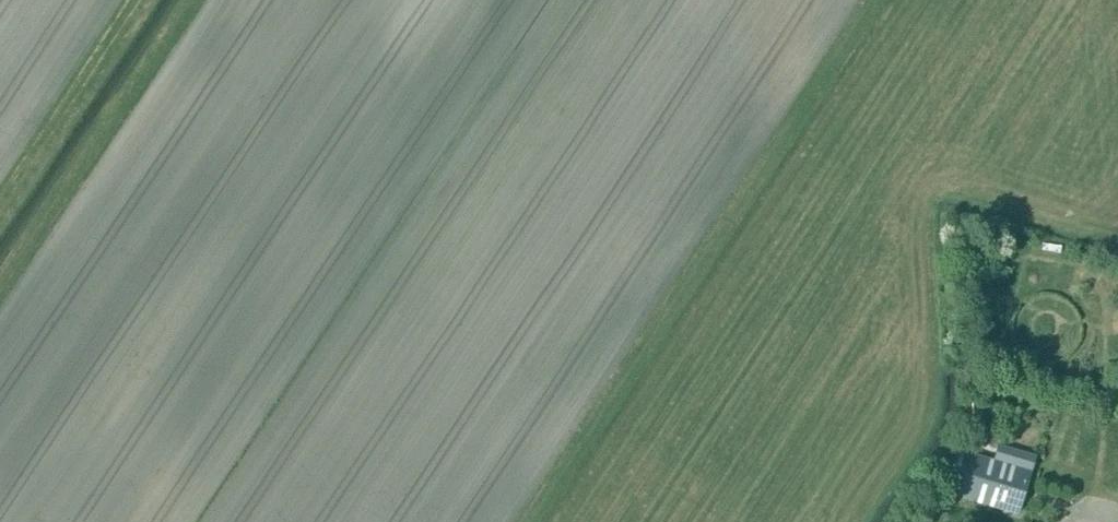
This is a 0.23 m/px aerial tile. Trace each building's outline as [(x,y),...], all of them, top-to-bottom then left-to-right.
[(1018,514),(1027,485),(1031,473),(957,451),(945,492),(1018,514)]
